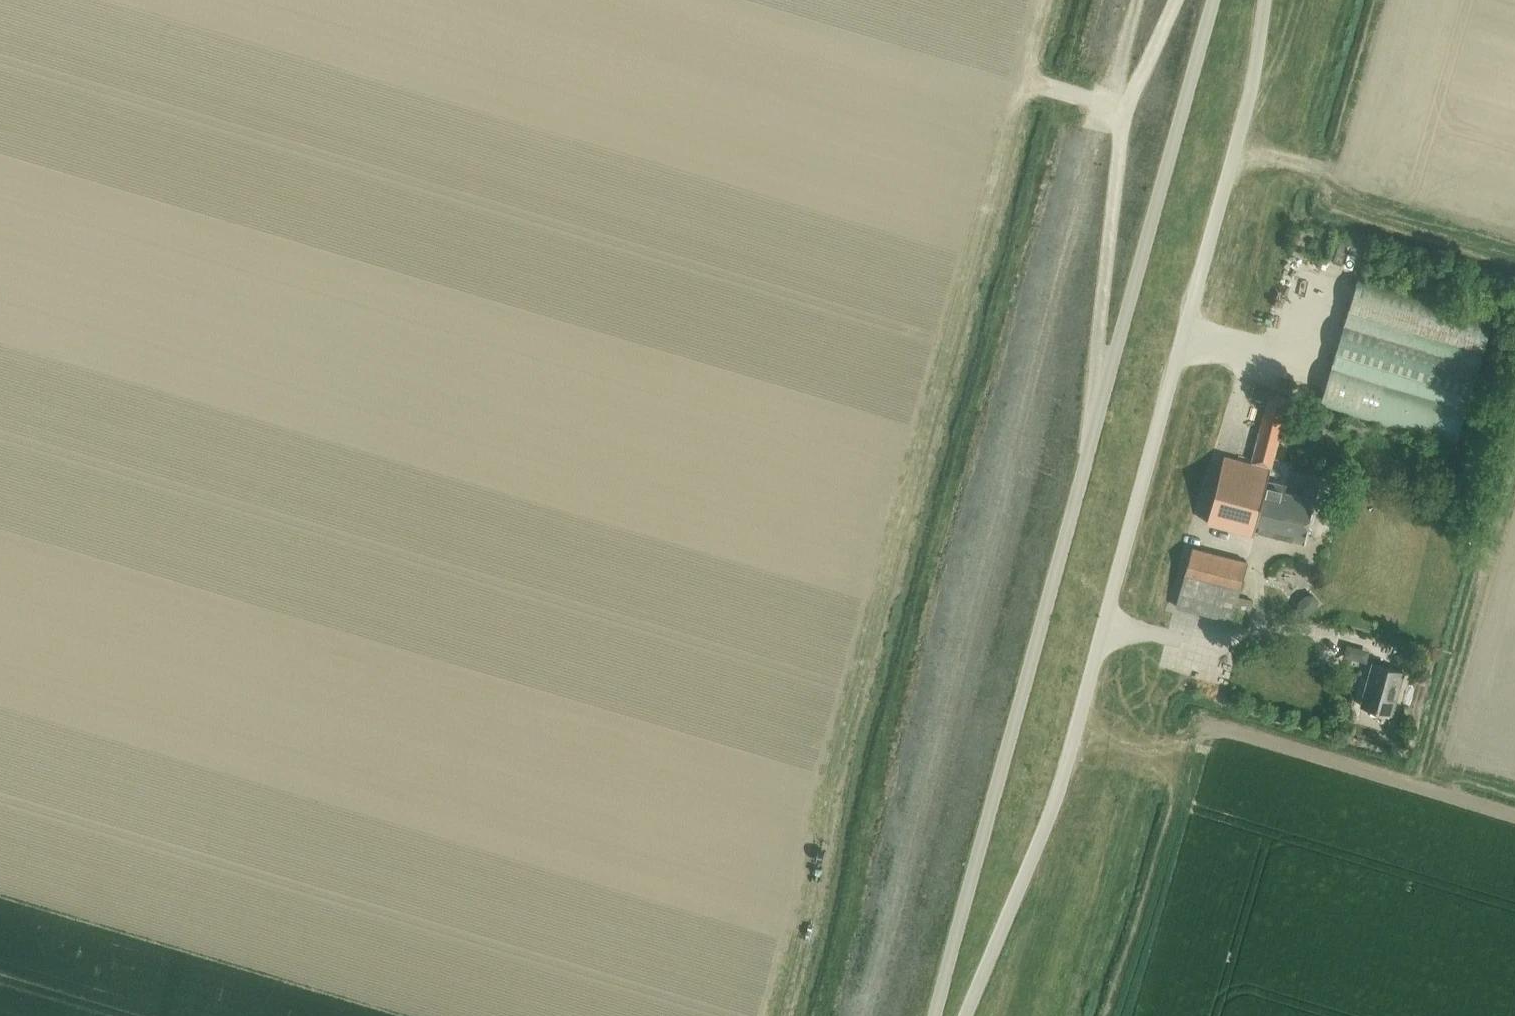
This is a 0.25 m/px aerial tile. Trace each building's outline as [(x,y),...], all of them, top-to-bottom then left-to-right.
[(1357,285),(1320,409),(1455,450),(1492,326),(1357,285)] [(1224,456),(1207,523),(1254,536),(1256,530),(1298,541),(1307,544),(1322,484),(1312,482),(1306,480),(1302,496),(1286,491),(1287,486),(1268,481),(1270,472),(1271,470),(1275,457),(1290,401),(1270,395),(1252,463),(1224,456)] [(1178,607),(1232,622),(1233,621),(1248,625),(1254,600),(1240,597),(1249,563),(1193,548),(1178,607)] [(1347,644),(1343,656),(1352,659),(1356,647),(1347,644)] [(1393,716),(1406,673),(1373,664),(1361,707),(1393,716)]
